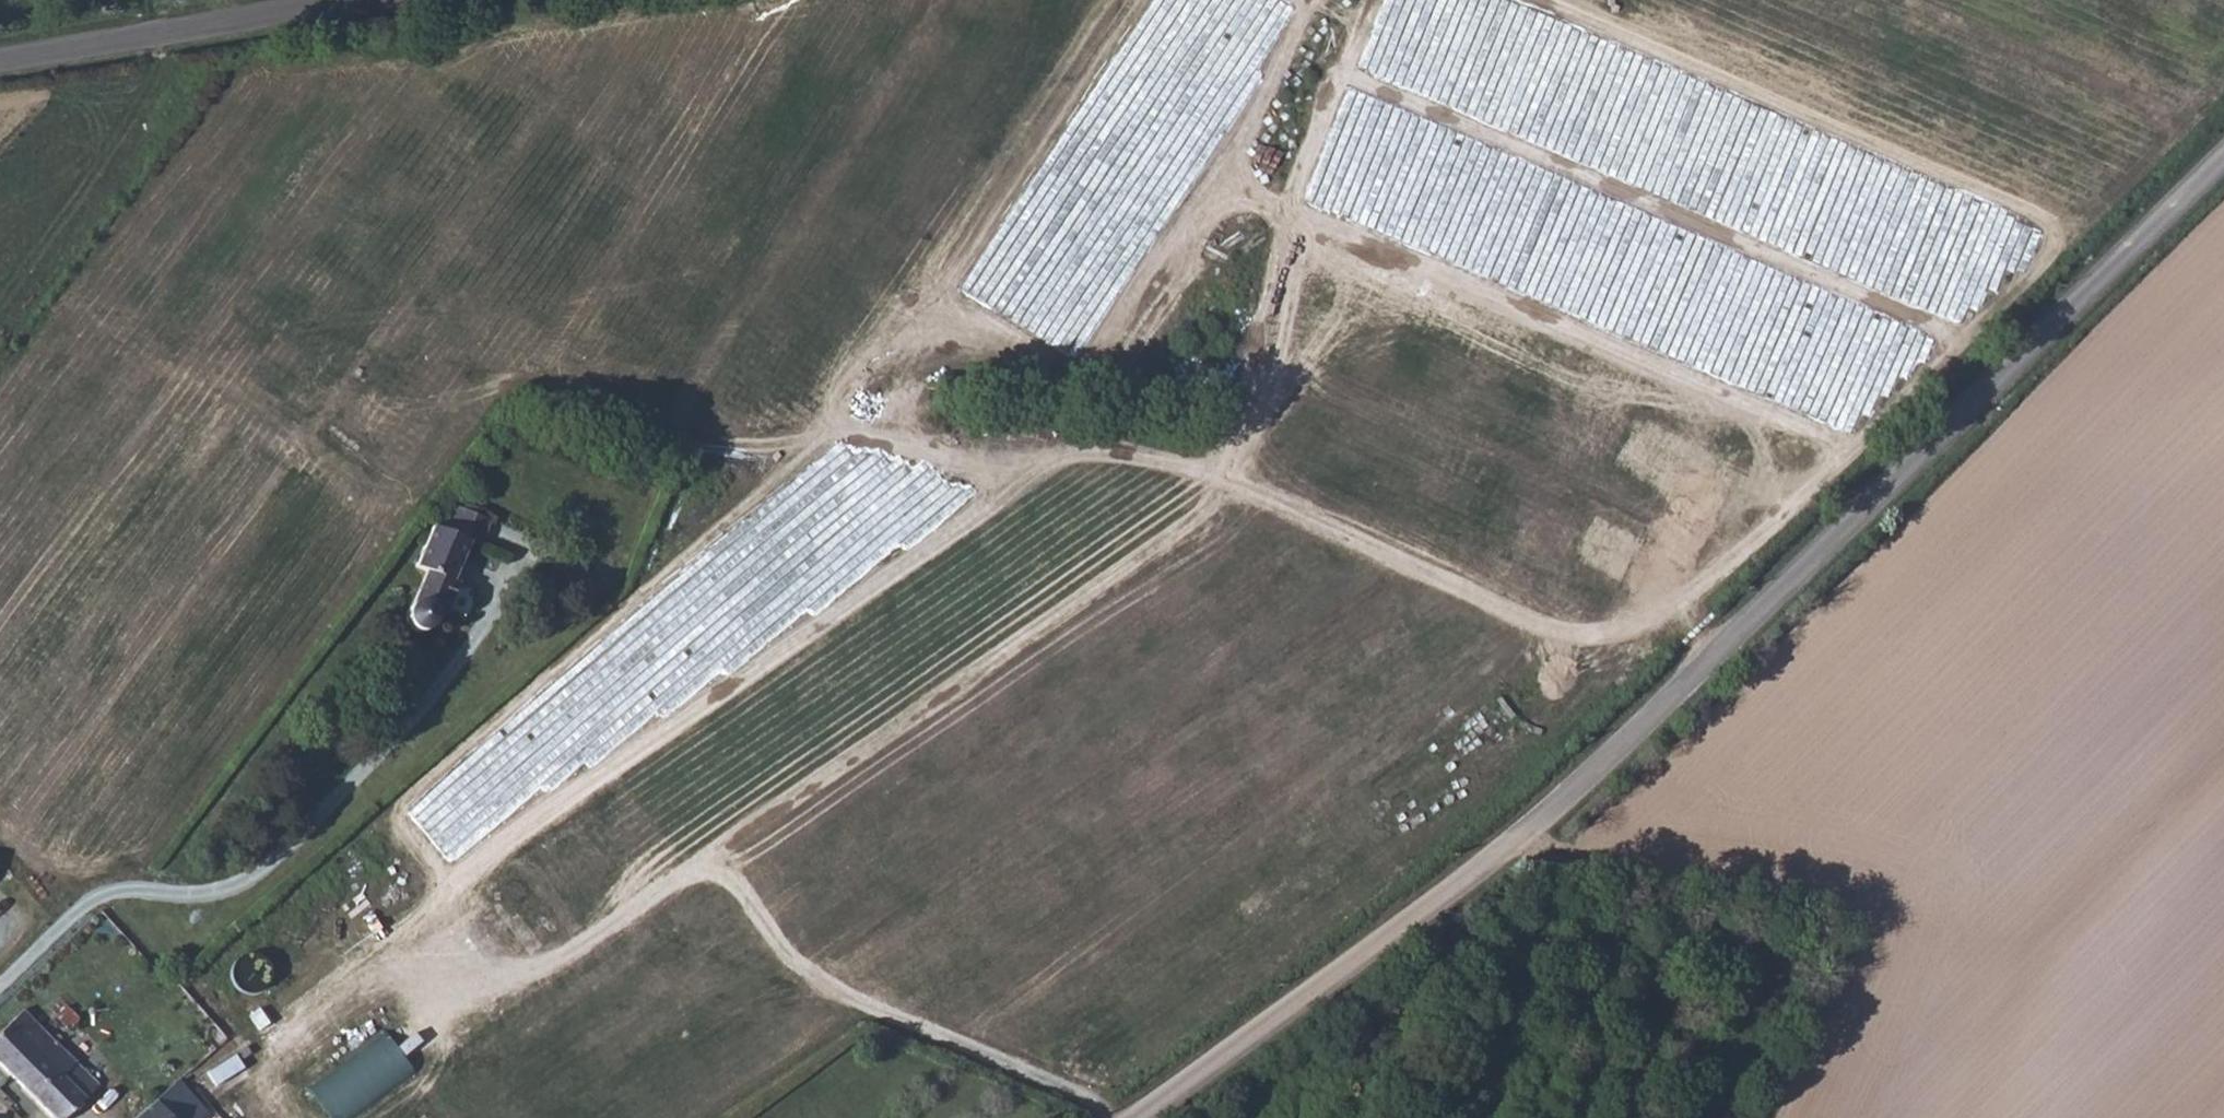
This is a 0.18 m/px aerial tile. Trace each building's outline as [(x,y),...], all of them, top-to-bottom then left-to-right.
[(458,479),(448,504),(471,513),(483,518),(494,494),(458,479)] [(435,499),(419,533),(458,552),(457,544),(471,513),(448,504),(435,499)] [(458,552),(419,533),(414,543),(426,546),(418,570),(397,589),(409,600),(416,604),(430,600),(433,586),(443,587),(460,558),(458,552)] [(559,550),(570,539),(557,535),(555,548),(559,550)] [(54,1117),(65,1117),(99,1084),(26,1009),(0,1034),(0,1063),(54,1117)] [(94,1114),(97,1117),(157,1117),(206,1080),(179,1046),(94,1114)] [(232,1091),(197,1117),(254,1117),(232,1091)]
